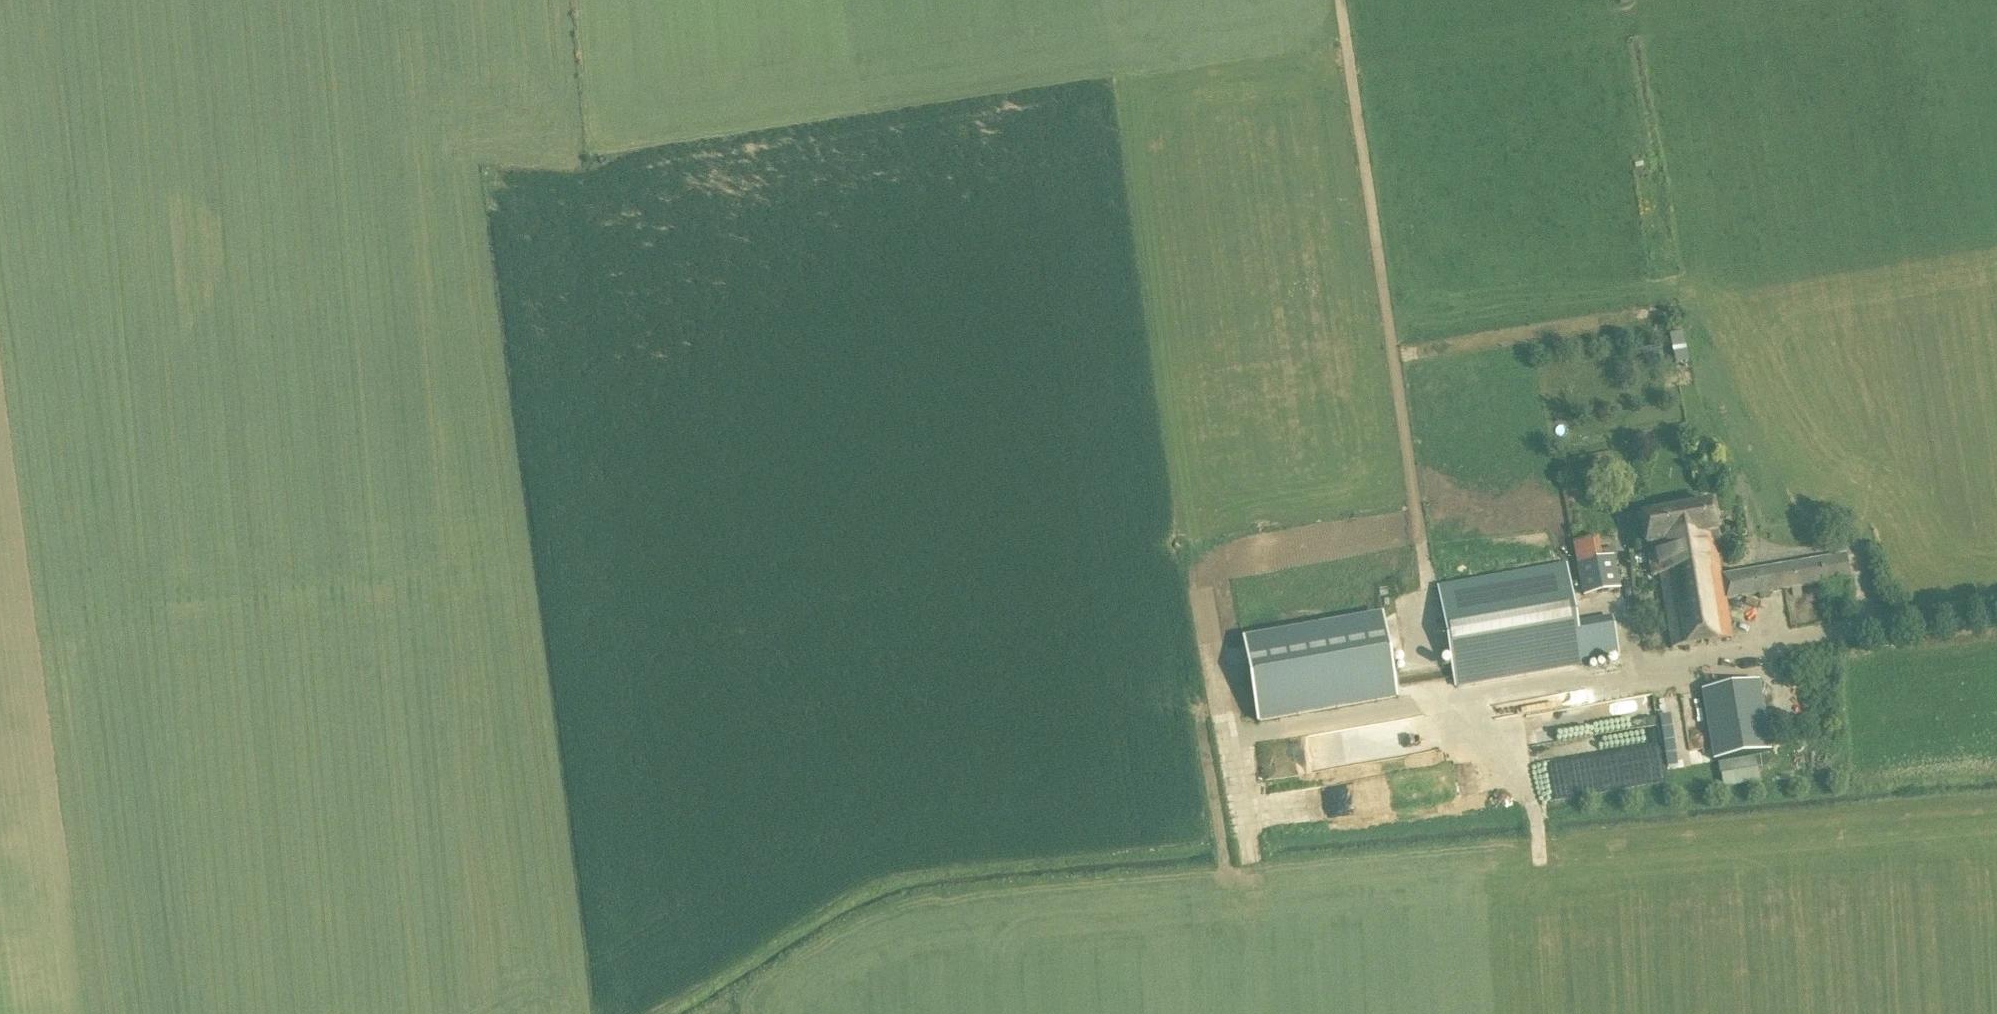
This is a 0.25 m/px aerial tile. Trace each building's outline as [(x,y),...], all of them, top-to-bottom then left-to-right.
[(1674,365),(1688,362),(1682,333),(1669,336),(1674,365)] [(1660,368),(1656,347),(1642,350),(1646,370),(1660,368)] [(1662,583),(1721,574),(1715,534),(1717,533),(1712,505),(1641,517),(1646,546),(1651,545),(1656,575),(1661,575),(1662,583)] [(1226,541),(1257,722),(1396,698),(1381,613),(1422,606),(1404,511),(1226,541)] [(1602,559),(1597,537),(1572,542),(1583,596),(1620,588),(1614,557),(1602,559)] [(1849,578),(1845,555),(1721,575),(1721,574),(1662,583),(1673,646),(1731,637),(1725,599),(1758,593),(1759,600),(1769,598),(1768,592),(1849,578)] [(1576,623),(1565,563),(1437,586),(1455,689),(1619,660),(1611,617),(1576,623)] [(1733,679),(1696,683),(1702,742),(1739,738),(1733,679)] [(1546,711),(1551,736),(1654,715),(1649,690),(1546,711)] [(1435,723),(1364,730),(1367,761),(1445,753),(1443,737),(1437,738),(1435,723)] [(1549,732),(1529,733),(1530,754),(1550,753),(1549,732)] [(1273,775),(1351,767),(1348,736),(1270,744),(1273,775)] [(1594,751),(1565,758),(1572,788),(1601,781),(1594,751)]
